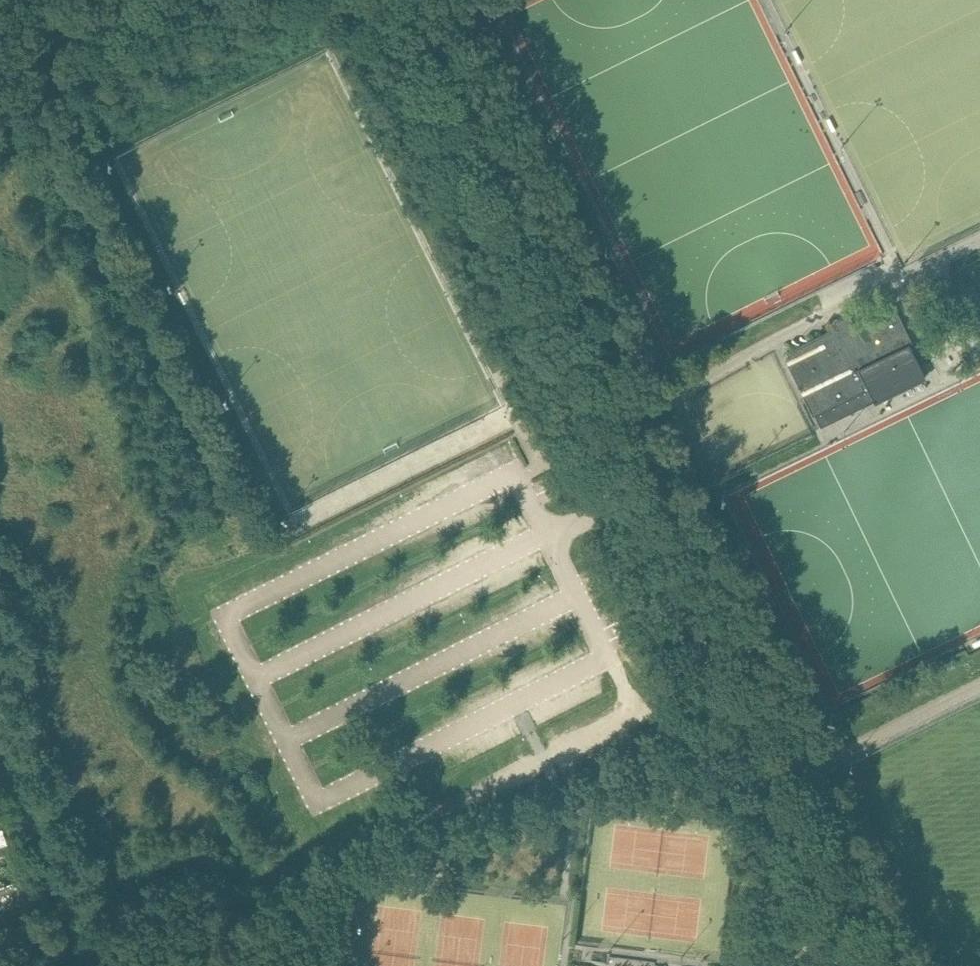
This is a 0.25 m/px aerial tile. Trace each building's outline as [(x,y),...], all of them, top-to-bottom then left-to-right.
[(854,327),(851,321),(787,352),(789,358),(786,359),(799,385),(802,384),(804,388),(801,390),(813,416),(815,415),(821,427),(875,401),(876,403),(888,397),(887,395),(924,377),(911,350),(913,349),(911,345),(913,344),(900,317),(895,307),(854,327)] [(665,416),(656,421),(662,430),(671,425),(665,416)]
